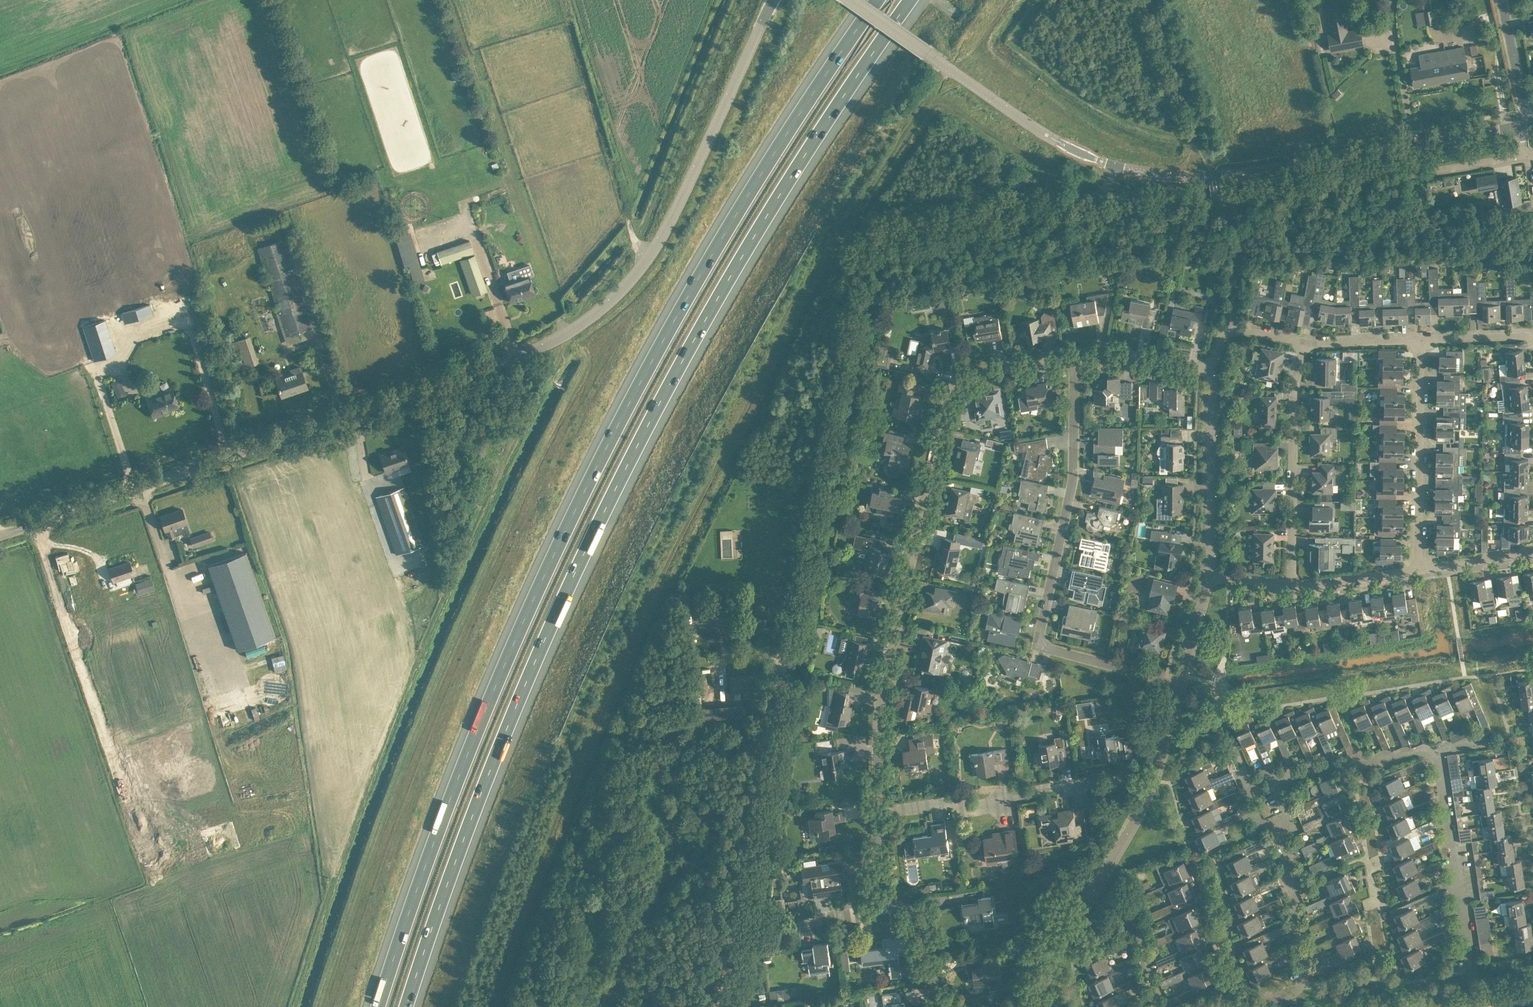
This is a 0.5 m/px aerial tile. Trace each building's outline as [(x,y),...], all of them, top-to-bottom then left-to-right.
[(1342,0),(1339,0),(1326,2),(1331,33),(1328,34),(1331,51),(1364,45),(1361,29),(1348,31),(1342,0)] [(1418,25),(1432,23),(1431,10),(1416,11),(1418,25)] [(1414,86),(1469,76),(1467,66),(1464,47),(1419,54),(1421,65),(1411,67),(1412,76),(1414,86)] [(452,70),(454,80),(460,79),(458,69),(452,70)] [(1338,89),(1332,94),(1335,98),(1341,92),(1338,89)] [(1495,174),(1478,177),(1479,188),(1496,185),(1496,189),(1495,189),(1498,205),(1505,204),(1506,210),(1522,211),(1521,201),(1516,177),(1505,179),(1505,176),(1496,177),(1495,174)] [(296,280),(283,239),(259,247),(288,335),(312,327),(302,295),(305,294),(300,279),(296,280)] [(442,264),(474,253),(470,240),(437,250),(442,264)] [(474,294),(487,289),(475,255),(462,260),(474,294)] [(504,284),(507,292),(510,301),(523,297),(523,298),(536,294),(532,285),(529,276),(533,275),(530,264),(507,271),(511,281),(504,284)] [(1477,281),(1477,266),(1467,266),(1468,291),(1461,292),(1461,287),(1453,287),(1454,292),(1454,312),(1469,312),(1469,301),(1477,300),(1477,281)] [(1319,271),(1312,305),(1320,307),(1320,310),(1318,318),(1324,319),(1335,321),(1336,301),(1323,298),(1327,274),(1325,273),(1326,268),(1319,267),(1318,271),(1319,271)] [(1429,268),(1430,302),(1439,302),(1439,313),(1445,312),(1454,312),(1454,292),(1439,292),(1439,288),(1438,267),(1429,268)] [(1279,317),(1279,318),(1287,319),(1287,320),(1296,322),(1301,323),(1302,323),(1302,322),(1304,313),(1310,314),(1311,314),(1312,308),(1312,305),(1319,271),(1318,271),(1312,270),(1311,274),(1309,274),(1305,295),(1292,292),(1290,300),(1283,299),(1279,317)] [(1516,270),(1507,271),(1508,319),(1523,318),(1523,317),(1529,317),(1529,318),(1532,318),(1531,307),(1532,307),(1532,294),(1531,294),(1531,298),(1517,298),(1516,270)] [(1359,276),(1359,275),(1349,275),(1350,299),(1344,299),(1344,301),(1336,301),(1335,321),(1352,321),(1351,309),(1359,309),(1360,309),(1360,305),(1359,276)] [(1384,312),(1383,312),(1383,321),(1383,323),(1384,323),(1392,323),(1399,323),(1408,322),(1407,311),(1406,277),(1397,278),(1398,301),(1391,302),(1391,304),(1383,305),(1384,312)] [(1413,277),(1406,277),(1407,311),(1415,311),(1416,322),(1431,321),(1431,303),(1422,303),(1422,300),(1416,301),(1415,277),(1413,277)] [(1360,309),(1359,309),(1360,319),(1360,324),(1376,324),(1375,322),(1375,312),(1383,312),(1384,312),(1383,305),(1383,299),(1382,278),(1373,278),(1374,302),(1368,302),(1368,303),(1368,305),(1360,305),(1360,309)] [(1254,289),(1251,302),(1257,303),(1258,303),(1256,314),(1258,315),(1258,314),(1264,315),(1264,316),(1273,317),(1278,319),(1279,319),(1279,318),(1279,317),(1283,299),(1286,281),(1277,279),(1274,297),(1274,299),(1268,298),(1269,296),(1260,294),(1261,291),(1254,289)] [(1477,281),(1477,300),(1477,311),(1478,311),(1484,311),(1484,320),(1491,319),(1500,319),(1500,318),(1508,318),(1507,299),(1486,299),(1486,280),(1477,281)] [(1088,301),(1071,303),(1073,316),(1074,325),(1085,324),(1085,321),(1096,319),(1096,322),(1099,321),(1098,314),(1104,313),(1106,303),(1109,292),(1094,294),(1087,296),(1088,301)] [(946,308),(944,296),(935,298),(935,299),(933,299),(933,303),(936,303),(936,307),(941,307),(941,309),(946,308)] [(1156,309),(1150,308),(1151,303),(1131,299),(1129,309),(1123,307),(1121,319),(1136,321),(1136,320),(1143,321),(1142,326),(1153,328),(1156,309)] [(150,304),(122,313),(125,321),(152,312),(150,304)] [(1173,308),(1170,323),(1180,325),(1178,331),(1191,334),(1192,327),(1190,326),(1190,324),(1193,324),(1194,319),(1201,320),(1203,310),(1204,306),(1196,305),(1195,312),(1173,308)] [(1056,326),(1053,308),(1045,310),(1041,315),(1042,323),(1039,324),(1038,318),(1022,321),(1024,330),(1026,329),(1028,342),(1042,339),(1041,336),(1052,334),(1051,327),(1056,326)] [(974,316),(964,317),(966,326),(967,336),(975,335),(976,339),(984,338),(987,337),(988,340),(1002,338),(1000,328),(998,313),(977,316),(974,317),(974,316)] [(105,319),(83,327),(94,361),(116,353),(105,319)] [(917,354),(915,367),(930,370),(932,357),(934,358),(937,355),(937,353),(940,352),(940,350),(944,349),(944,346),(950,345),(948,335),(947,328),(931,331),(933,338),(920,340),(919,345),(917,354)] [(247,367),(258,363),(249,338),(238,341),(247,367)] [(887,365),(890,353),(888,353),(889,348),(878,346),(875,363),(887,365)] [(1259,362),(1256,376),(1278,381),(1280,369),(1280,368),(1278,368),(1279,362),(1282,362),(1282,361),(1283,352),(1262,348),(1261,352),(1259,362)] [(1507,363),(1524,361),(1523,349),(1505,351),(1507,363)] [(1403,369),(1404,356),(1393,356),(1393,350),(1394,350),(1379,350),(1379,360),(1379,361),(1384,361),(1383,368),(1403,369)] [(1463,362),(1463,350),(1449,350),(1449,356),(1440,356),(1439,369),(1444,369),(1449,369),(1451,369),(1457,369),(1457,362),(1463,362)] [(1336,374),(1336,368),(1336,358),(1317,358),(1317,372),(1316,372),(1316,382),(1326,382),(1335,382),(1335,374),(1336,374)] [(1501,381),(1516,380),(1515,374),(1526,372),(1524,361),(1507,363),(1499,363),(1500,375),(1501,381)] [(277,381),(279,387),(282,396),(308,387),(304,378),(301,366),(291,370),(292,372),(276,378),(277,381)] [(1490,367),(1483,367),(1484,381),(1491,380),(1490,367)] [(1403,380),(1403,369),(1383,368),(1383,375),(1379,375),(1379,387),(1381,387),(1395,387),(1395,386),(1393,386),(1393,380),(1403,380)] [(1460,392),(1460,374),(1454,374),(1451,374),(1447,374),(1444,374),(1447,374),(1447,380),(1437,380),(1437,392),(1455,392),(1460,392)] [(1120,387),(1120,376),(1108,376),(1108,378),(1104,378),(1097,385),(1097,389),(1095,389),(1095,402),(1101,402),(1101,404),(1109,405),(1109,396),(1115,391),(1115,392),(1119,392),(1119,397),(1132,397),(1132,381),(1125,381),(1125,387),(1120,387)] [(112,381),(119,400),(127,397),(120,378),(112,381)] [(916,394),(919,383),(905,380),(905,381),(906,381),(905,384),(900,383),(896,405),(900,406),(898,415),(907,417),(906,420),(919,422),(923,404),(920,403),(921,395),(916,394)] [(1184,414),(1185,398),(1182,398),(1182,391),(1178,391),(1178,388),(1168,388),(1168,383),(1158,383),(1158,381),(1150,380),(1150,390),(1150,398),(1165,398),(1165,406),(1170,406),(1170,414),(1184,414)] [(1516,386),(1516,380),(1501,381),(1501,388),(1502,388),(1504,399),(1528,396),(1527,385),(1516,386)] [(1027,396),(1019,397),(1021,410),(1027,409),(1029,405),(1037,404),(1038,404),(1038,405),(1044,404),(1054,402),(1051,387),(1048,387),(1047,382),(1038,384),(1038,385),(1026,387),(1027,396)] [(1357,390),(1357,382),(1341,382),(1341,390),(1356,390),(1357,390)] [(1405,406),(1405,393),(1394,393),(1395,387),(1381,387),(1380,398),(1385,398),(1385,405),(1405,406)] [(153,417),(170,411),(169,409),(179,406),(172,388),(146,397),(153,417)] [(1242,388),(1236,392),(1239,396),(1245,392),(1242,388)] [(986,392),(975,394),(978,412),(979,418),(984,417),(990,416),(1002,414),(1000,401),(998,390),(986,392)] [(1330,398),(1330,402),(1356,402),(1356,398),(1356,390),(1341,390),(1332,390),(1332,398),(1330,398)] [(1460,410),(1460,404),(1460,392),(1455,392),(1437,392),(1437,404),(1447,404),(1447,410),(1460,410)] [(1276,410),(1277,396),(1261,396),(1260,426),(1276,426),(1276,416),(1276,410)] [(1329,418),(1330,396),(1312,396),(1311,418),(1329,418)] [(1518,416),(1518,409),(1530,408),(1528,396),(1504,399),(1505,410),(1503,410),(1503,416),(1518,416)] [(1405,417),(1405,406),(1385,405),(1385,412),(1380,412),(1380,424),(1394,424),(1394,417),(1405,417)] [(1460,428),(1460,410),(1447,410),(1447,416),(1437,416),(1437,428),(1460,428)] [(1503,416),(1503,422),(1505,422),(1505,434),(1529,434),(1529,422),(1523,422),(1518,422),(1518,416),(1503,416)] [(1374,424),(1374,429),(1377,429),(1377,431),(1384,431),(1384,442),(1404,442),(1405,430),(1394,430),(1394,424),(1380,424),(1378,424),(1374,424)] [(1337,439),(1337,427),(1331,426),(1321,426),(1321,433),(1311,433),(1311,455),(1329,455),(1330,439),(1337,439)] [(1094,437),(1094,454),(1098,454),(1098,457),(1098,464),(1108,464),(1119,464),(1120,453),(1116,453),(1116,443),(1123,443),(1123,439),(1123,427),(1109,427),(1099,427),(1099,438),(1094,437)] [(1459,446),(1459,440),(1460,428),(1437,428),(1436,440),(1446,440),(1446,446),(1459,446)] [(1011,429),(1000,430),(1001,439),(1012,437),(1011,429)] [(886,431),(883,443),(886,444),(885,451),(891,453),(889,464),(887,471),(899,473),(901,467),(908,468),(909,466),(911,455),(908,454),(911,445),(903,443),(898,442),(900,435),(900,434),(886,431)] [(1503,445),(1503,452),(1505,452),(1518,452),(1518,446),(1521,446),(1529,446),(1529,434),(1505,434),(1505,445),(1503,445)] [(1158,450),(1158,451),(1158,452),(1158,453),(1158,454),(1159,455),(1160,456),(1160,457),(1161,458),(1167,458),(1167,467),(1168,467),(1174,467),(1184,468),(1184,443),(1183,443),(1184,436),(1182,436),(1174,435),(1171,435),(1162,435),(1161,444),(1161,445),(1160,446),(1159,446),(1159,448),(1158,449),(1158,450)] [(1043,453),(1044,447),(1048,447),(1046,437),(1036,439),(1026,441),(1014,443),(1015,451),(1027,449),(1029,454),(1031,455),(1029,463),(1024,462),(1021,475),(1045,480),(1047,470),(1045,469),(1046,467),(1047,467),(1048,467),(1049,467),(1050,467),(1050,466),(1051,465),(1052,465),(1052,464),(1053,463),(1053,462),(1053,461),(1053,460),(1053,459),(1052,458),(1052,457),(1051,456),(1050,455),(1049,455),(1048,454),(1043,453)] [(978,459),(982,443),(973,441),(963,439),(961,446),(958,445),(953,467),(964,470),(963,472),(970,473),(970,471),(973,472),(975,458),(978,459)] [(1275,452),(1272,449),(1272,448),(1266,448),(1266,442),(1254,442),(1254,453),(1258,453),(1258,459),(1256,459),(1256,468),(1265,468),(1265,466),(1276,466),(1276,452),(1275,452)] [(1404,454),(1404,442),(1384,442),(1384,449),(1380,449),(1380,460),(1394,461),(1394,454),(1404,454)] [(1459,452),(1459,446),(1446,446),(1446,452),(1436,452),(1436,464),(1459,464),(1459,452)] [(386,472),(396,469),(409,464),(403,447),(380,455),(386,472)] [(1530,471),(1530,463),(1528,463),(1528,459),(1518,458),(1518,452),(1505,452),(1505,463),(1510,463),(1510,470),(1530,471)] [(1404,479),(1404,467),(1393,467),(1394,461),(1380,460),(1379,468),(1377,468),(1375,470),(1374,479),(1384,479),(1404,479)] [(1335,484),(1335,463),(1321,463),(1320,471),(1312,471),(1312,475),(1310,477),(1310,483),(1312,485),(1312,492),(1333,492),(1333,484),(1335,484)] [(1463,477),(1463,474),(1460,471),(1459,471),(1459,464),(1436,464),(1436,476),(1446,476),(1446,482),(1462,482),(1462,478),(1463,477)] [(1530,478),(1530,471),(1510,470),(1510,478),(1505,478),(1504,488),(1518,489),(1518,482),(1528,483),(1528,478),(1530,478)] [(1125,478),(1114,476),(1104,474),(1103,478),(1095,476),(1091,495),(1100,496),(1099,499),(1115,502),(1117,494),(1122,495),(1125,478)] [(1047,492),(1049,484),(1022,478),(1019,494),(1023,495),(1022,500),(1030,502),(1028,508),(1037,510),(1037,508),(1046,510),(1049,497),(1043,496),(1044,491),(1047,492)] [(1404,491),(1404,479),(1384,479),(1374,479),(1374,487),(1377,487),(1377,497),(1393,498),(1393,491),(1404,491)] [(1436,488),(1436,500),(1453,500),(1458,500),(1458,494),(1462,494),(1462,482),(1446,482),(1445,488),(1436,488)] [(1182,512),(1182,497),(1183,497),(1184,484),(1163,483),(1163,497),(1158,497),(1157,518),(1172,518),(1172,512),(1182,512)] [(1007,492),(1008,486),(1001,484),(999,490),(1007,492)] [(872,497),(870,502),(878,504),(876,512),(893,515),(895,507),(900,508),(901,501),(902,497),(894,495),(895,489),(880,485),(878,492),(873,491),(872,497)] [(397,554),(425,544),(408,496),(404,487),(377,496),(380,506),(397,554)] [(978,501),(980,493),(953,487),(950,499),(951,501),(950,504),(949,503),(947,512),(948,513),(952,514),(955,518),(958,515),(962,516),(964,515),(965,508),(967,508),(968,508),(969,508),(970,507),(971,506),(972,506),(972,505),(973,503),(974,500),(978,501)] [(1528,500),(1528,495),(1518,495),(1518,489),(1504,488),(1504,498),(1501,498),(1501,506),(1510,506),(1510,507),(1529,507),(1529,500),(1528,500)] [(1275,496),(1275,489),(1262,489),(1254,489),(1254,504),(1252,505),(1252,510),(1253,511),(1259,512),(1260,510),(1260,508),(1266,508),(1266,510),(1275,510),(1275,500),(1274,500),(1274,496),(1275,496)] [(1403,516),(1404,504),(1393,504),(1393,498),(1377,497),(1377,498),(1379,498),(1379,504),(1377,504),(1374,507),(1374,516),(1383,516),(1403,516)] [(1310,519),(1310,529),(1320,529),(1330,530),(1330,520),(1333,520),(1333,506),(1335,506),(1335,500),(1333,500),(1332,500),(1322,499),(1320,499),(1315,499),(1315,506),(1313,506),(1313,519),(1310,519)] [(1460,518),(1460,509),(1458,508),(1458,500),(1453,500),(1436,500),(1435,512),(1445,512),(1445,518),(1442,518),(1460,518)] [(1117,522),(1120,509),(1100,505),(1098,513),(1088,511),(1085,520),(1087,520),(1086,525),(1089,529),(1094,530),(1093,532),(1102,534),(1105,524),(1112,525),(1112,524),(1116,522),(1117,522)] [(1504,514),(1504,525),(1509,525),(1517,525),(1517,519),(1520,519),(1528,519),(1528,514),(1529,514),(1529,507),(1504,507),(1504,514)] [(170,540),(177,537),(177,535),(174,527),(187,522),(182,509),(161,516),(170,540)] [(1010,522),(1009,527),(1013,528),(1013,530),(1015,532),(1016,532),(1020,533),(1018,541),(1028,543),(1038,545),(1039,543),(1040,543),(1041,538),(1040,538),(1042,530),(1039,529),(1040,524),(1041,519),(1044,519),(1044,518),(1033,516),(1028,514),(1027,514),(1015,512),(1013,519),(1013,523),(1010,522)] [(1403,528),(1403,516),(1383,516),(1383,523),(1379,523),(1379,535),(1393,535),(1393,534),(1392,534),(1393,528),(1403,528)] [(1460,524),(1460,518),(1442,518),(1447,518),(1447,524),(1437,524),(1437,536),(1454,536),(1460,536),(1460,524)] [(1502,534),(1502,547),(1510,546),(1510,542),(1517,542),(1517,540),(1520,540),(1520,538),(1527,539),(1527,534),(1529,534),(1529,525),(1520,525),(1517,525),(1509,525),(1509,534),(1504,534),(1502,534)] [(840,533),(849,534),(850,527),(841,526),(840,533)] [(722,558),(743,558),(742,528),(721,529),(722,558)] [(1152,529),(1151,538),(1157,539),(1161,540),(1159,553),(1159,554),(1156,554),(1154,567),(1164,569),(1164,565),(1167,565),(1177,567),(1178,558),(1180,558),(1181,553),(1183,543),(1181,542),(1172,541),(1172,538),(1170,538),(1171,532),(1161,530),(1158,530),(1152,529)] [(210,531),(191,538),(193,546),(213,539),(210,531)] [(939,552),(935,567),(945,569),(951,570),(953,564),(956,564),(960,548),(959,548),(960,543),(981,548),(983,539),(956,533),(955,540),(947,538),(945,537),(944,545),(942,552),(939,552)] [(1272,561),(1272,543),(1274,543),(1274,533),(1254,533),(1254,561),(1263,561),(1263,563),(1265,563),(1265,561),(1272,561)] [(856,534),(853,546),(870,550),(867,567),(876,569),(875,572),(885,575),(890,553),(883,552),(884,549),(882,546),(884,539),(870,536),(870,537),(856,534)] [(1106,569),(1111,542),(1082,536),(1080,546),(1087,547),(1086,552),(1082,551),(1080,563),(1106,569)] [(1437,536),(1437,548),(1446,548),(1446,554),(1444,554),(1460,554),(1460,549),(1460,548),(1454,548),(1454,536),(1437,536)] [(1309,543),(1309,566),(1320,566),(1329,567),(1333,567),(1334,567),(1335,550),(1343,551),(1350,551),(1353,551),(1353,544),(1355,544),(1355,537),(1335,537),(1328,537),(1326,537),(1325,543),(1315,543),(1309,543)] [(1394,544),(1395,538),(1381,537),(1381,540),(1374,540),(1373,553),(1376,553),(1376,563),(1393,563),(1393,557),(1401,557),(1401,544),(1394,544)] [(999,564),(998,571),(1016,575),(1017,573),(1019,574),(1029,576),(1031,568),(1033,568),(1035,562),(1032,562),(1033,558),(1035,551),(1025,548),(1013,546),(1004,544),(1002,554),(1004,554),(1002,564),(999,564)] [(246,552),(208,565),(238,650),(276,637),(246,552)] [(130,576),(134,574),(130,562),(110,568),(114,581),(116,580),(130,576)] [(1117,566),(1115,576),(1122,578),(1124,567),(1117,566)] [(1104,575),(1085,571),(1075,569),(1073,575),(1072,575),(1070,583),(1076,584),(1073,597),(1098,603),(1100,597),(1104,595),(1105,590),(1102,585),(1104,575)] [(1524,573),(1527,591),(1532,590),(1532,571),(1524,573)] [(139,594),(156,589),(151,575),(135,580),(139,594)] [(1497,577),(1499,587),(1500,595),(1506,594),(1511,606),(1523,604),(1520,584),(1513,585),(1511,575),(1497,577)] [(1028,592),(1030,584),(997,577),(995,588),(1005,592),(1006,589),(1010,590),(1006,608),(1008,609),(1018,611),(1018,610),(1024,611),(1027,597),(1026,594),(1026,591),(1028,592)] [(1173,602),(1174,598),(1178,584),(1154,578),(1150,594),(1152,594),(1148,608),(1160,611),(1161,609),(1168,611),(1171,601),(1173,602)] [(1485,579),(1470,581),(1473,598),(1473,599),(1474,606),(1482,605),(1485,610),(1496,608),(1494,598),(1493,588),(1486,589),(1485,579)] [(213,584),(202,588),(206,598),(216,594),(213,584)] [(876,618),(880,600),(873,598),(874,591),(856,587),(853,600),(861,602),(858,614),(876,618)] [(926,591),(922,608),(932,610),(941,612),(943,603),(948,605),(953,606),(956,591),(949,589),(948,589),(947,590),(946,595),(934,593),(926,591)] [(1393,593),(1392,593),(1393,600),(1394,602),(1395,612),(1396,612),(1402,611),(1404,616),(1411,615),(1412,621),(1419,620),(1416,597),(1415,597),(1415,599),(1406,600),(1406,598),(1405,591),(1399,592),(1399,591),(1396,592),(1396,593),(1393,593)] [(711,604),(731,602),(730,592),(710,594),(711,604)] [(1371,597),(1372,604),(1372,605),(1374,615),(1381,614),(1383,619),(1396,617),(1397,617),(1396,612),(1395,612),(1394,602),(1385,604),(1384,602),(1383,595),(1377,596),(1377,594),(1374,595),(1374,596),(1371,597)] [(1349,600),(1350,607),(1350,609),(1351,609),(1352,619),(1359,617),(1361,623),(1375,621),(1375,620),(1374,615),(1372,605),(1363,607),(1362,605),(1361,598),(1356,599),(1355,598),(1352,598),(1352,599),(1349,600)] [(1327,603),(1328,607),(1328,608),(1328,609),(1330,622),(1331,622),(1337,621),(1339,626),(1353,624),(1352,619),(1351,609),(1350,609),(1341,610),(1341,608),(1340,601),(1334,602),(1334,601),(1330,602),(1331,603),(1327,603)] [(1283,606),(1284,613),(1284,615),(1285,615),(1286,625),(1287,625),(1293,624),(1295,629),(1302,628),(1303,634),(1310,633),(1310,632),(1309,627),(1309,625),(1307,612),(1306,612),(1297,613),(1297,611),(1296,604),(1290,605),(1290,604),(1286,604),(1286,605),(1283,606)] [(1306,607),(1305,607),(1306,610),(1306,612),(1307,612),(1309,625),(1316,624),(1318,629),(1331,627),(1331,622),(1330,622),(1328,609),(1322,610),(1322,613),(1319,614),(1319,609),(1318,605),(1312,606),(1312,604),(1309,605),(1309,606),(1306,607)] [(1065,614),(1062,631),(1087,636),(1089,627),(1093,628),(1094,628),(1096,621),(1095,621),(1097,611),(1080,607),(1070,605),(1068,615),(1065,614)] [(1242,608),(1239,609),(1242,627),(1241,627),(1242,633),(1245,635),(1248,634),(1250,632),(1251,632),(1260,630),(1265,629),(1265,628),(1262,611),(1255,612),(1256,615),(1253,616),(1252,612),(1252,607),(1246,608),(1245,607),(1242,607),(1242,608)] [(1262,609),(1261,609),(1261,610),(1262,611),(1265,628),(1271,627),(1273,632),(1281,631),(1287,630),(1287,625),(1286,625),(1285,615),(1284,615),(1275,616),(1275,614),(1274,607),(1268,608),(1268,607),(1265,608),(1265,609),(1262,609)] [(1522,608),(1515,609),(1517,619),(1524,618),(1522,608)] [(1022,618),(1013,615),(990,611),(988,619),(991,624),(988,639),(1015,644),(1017,635),(1015,634),(1016,631),(1019,632),(1021,624),(1019,624),(1020,618),(1022,618)] [(1140,632),(1137,646),(1143,647),(1160,652),(1163,640),(1161,640),(1164,628),(1143,623),(1140,632)] [(952,661),(953,657),(952,655),(946,653),(948,640),(924,635),(924,636),(925,636),(920,659),(919,658),(917,667),(923,668),(922,669),(924,670),(924,671),(934,673),(941,674),(944,661),(950,662),(952,661)] [(833,666),(832,667),(832,668),(833,668),(833,669),(834,670),(834,671),(835,671),(836,672),(837,672),(838,672),(839,672),(840,672),(841,671),(841,670),(842,670),(842,669),(843,668),(847,669),(845,675),(854,677),(856,669),(862,670),(864,660),(867,661),(868,656),(871,643),(867,642),(855,640),(851,639),(848,652),(841,663),(840,662),(839,662),(838,662),(837,662),(836,662),(835,662),(834,663),(833,664),(833,665),(833,666)] [(1004,654),(999,657),(1002,663),(1011,665),(1009,674),(1010,676),(1018,678),(1025,680),(1035,682),(1036,677),(1040,678),(1042,670),(1042,669),(1040,669),(1041,663),(1025,659),(1025,660),(1022,660),(1021,658),(1004,654)] [(731,693),(758,690),(757,675),(730,677),(731,693)] [(699,680),(699,679),(693,680),(695,691),(700,691),(700,695),(709,694),(707,679),(699,680)] [(1518,681),(1520,694),(1532,693),(1532,679),(1518,681)] [(1454,692),(1453,692),(1461,710),(1462,710),(1474,705),(1477,714),(1483,711),(1474,689),(1471,681),(1464,684),(1465,687),(1462,689),(1454,692)] [(930,702),(933,688),(925,687),(915,684),(914,692),(915,692),(914,697),(903,695),(899,714),(915,718),(918,707),(931,710),(932,702),(930,702)] [(1433,696),(1441,714),(1441,713),(1443,718),(1455,713),(1457,717),(1459,716),(1463,714),(1462,710),(1461,710),(1453,692),(1454,692),(1451,685),(1444,688),(1445,690),(1442,692),(1433,696)] [(829,708),(825,727),(833,729),(838,730),(838,729),(837,729),(839,722),(849,725),(853,706),(848,705),(849,700),(858,702),(860,694),(849,692),(849,693),(836,690),(836,688),(830,687),(829,708)] [(1413,699),(1421,717),(1424,723),(1435,718),(1440,730),(1444,739),(1450,736),(1451,736),(1450,734),(1443,718),(1441,713),(1441,714),(1433,696),(1430,688),(1423,691),(1425,694),(1421,695),(1413,699)] [(1393,702),(1392,702),(1400,720),(1412,715),(1416,724),(1419,730),(1425,727),(1424,723),(1421,717),(1413,699),(1410,691),(1403,694),(1404,697),(1401,699),(1393,702)] [(1520,694),(1522,707),(1522,708),(1528,707),(1528,706),(1532,706),(1532,693),(1520,694)] [(1372,706),(1380,724),(1392,719),(1396,727),(1398,733),(1405,730),(1402,724),(1400,720),(1392,702),(1393,702),(1389,695),(1383,698),(1384,700),(1381,702),(1372,706)] [(1360,705),(1352,709),(1359,727),(1361,731),(1363,730),(1364,732),(1374,728),(1383,749),(1389,746),(1390,746),(1386,737),(1382,728),(1380,724),(1372,706),(1369,698),(1363,701),(1364,704),(1360,705)] [(1091,700),(1077,702),(1078,709),(1092,707),(1091,700)] [(1355,750),(1334,702),(1328,705),(1329,708),(1317,713),(1324,731),(1336,726),(1340,735),(1344,744),(1348,753),(1355,750)] [(728,704),(712,705),(713,718),(731,716),(741,716),(740,703),(730,704),(728,704)] [(1066,704),(1056,705),(1057,713),(1067,711),(1066,704)] [(973,717),(978,711),(972,705),(966,712),(973,717)] [(1334,754),(1324,731),(1317,713),(1314,706),(1307,709),(1308,711),(1297,717),(1306,739),(1318,733),(1320,738),(1324,747),(1328,756),(1334,754)] [(1276,720),(1284,738),(1296,733),(1299,741),(1302,747),(1308,744),(1306,739),(1304,735),(1296,717),(1297,717),(1293,709),(1287,712),(1288,715),(1284,717),(1276,720)] [(1263,720),(1256,723),(1263,742),(1264,741),(1267,749),(1271,747),(1271,738),(1275,736),(1279,743),(1279,745),(1283,754),(1287,763),(1293,760),(1294,760),(1290,751),(1286,742),(1284,738),(1276,720),(1273,712),(1267,715),(1268,718),(1263,720)] [(1243,723),(1235,727),(1242,744),(1243,745),(1255,740),(1261,753),(1268,750),(1267,749),(1264,741),(1263,742),(1256,723),(1253,716),(1246,719),(1248,722),(1243,723)] [(1451,736),(1450,736),(1452,741),(1453,741),(1471,733),(1472,733),(1471,732),(1469,726),(1468,727),(1462,729),(1450,734),(1451,736)] [(1106,737),(1106,734),(1093,736),(1095,749),(1092,749),(1093,757),(1102,755),(1102,758),(1117,756),(1117,758),(1133,755),(1130,740),(1125,741),(1124,736),(1119,737),(1119,735),(1106,737)] [(906,768),(916,767),(916,765),(928,763),(926,752),(935,750),(933,735),(909,739),(911,749),(904,750),(906,768)] [(1068,765),(1065,745),(1063,735),(1054,736),(1055,741),(1039,743),(1043,766),(1059,763),(1059,766),(1068,765)] [(1502,744),(1488,749),(1490,754),(1503,750),(1502,744)] [(981,752),(971,753),(971,754),(972,754),(973,762),(975,761),(976,762),(977,762),(979,774),(979,775),(995,772),(995,766),(994,762),(996,761),(1006,760),(1009,759),(1007,748),(1004,748),(981,752)] [(847,765),(845,749),(818,754),(822,753),(824,769),(822,769),(821,770),(822,777),(825,778),(844,775),(842,766),(847,765)] [(1475,774),(1495,771),(1493,757),(1473,760),(1474,768),(1468,769),(1469,775),(1475,774)] [(1210,758),(1181,770),(1184,777),(1186,776),(1188,780),(1191,788),(1192,788),(1210,780),(1204,768),(1213,764),(1210,758)] [(1404,788),(1399,776),(1417,768),(1426,764),(1423,758),(1375,778),(1378,785),(1381,784),(1386,795),(1404,788)] [(1458,762),(1449,763),(1451,777),(1460,776),(1459,773),(1458,763),(1458,762)] [(1497,783),(1495,771),(1475,774),(1477,786),(1477,787),(1497,783)] [(1344,785),(1339,772),(1321,780),(1321,781),(1319,782),(1319,781),(1314,784),(1313,784),(1312,785),(1311,786),(1311,787),(1311,788),(1311,789),(1311,790),(1312,791),(1313,792),(1313,793),(1314,793),(1315,793),(1316,793),(1317,793),(1318,793),(1316,794),(1318,796),(1299,804),(1302,810),(1324,801),(1350,790),(1347,783),(1344,785)] [(1191,788),(1184,791),(1187,797),(1190,796),(1192,800),(1195,808),(1213,801),(1213,800),(1208,788),(1216,785),(1222,782),(1219,776),(1213,778),(1210,780),(1192,788),(1191,788)] [(1460,776),(1451,777),(1452,788),(1462,786),(1460,776)] [(1477,786),(1471,787),(1473,800),(1474,800),(1479,799),(1493,797),(1492,784),(1491,784),(1477,787),(1477,786)] [(1386,795),(1379,799),(1381,805),(1384,804),(1386,808),(1389,816),(1390,816),(1408,808),(1407,808),(1402,796),(1409,793),(1411,793),(1408,786),(1404,788),(1386,796),(1386,795)] [(1348,805),(1342,793),(1350,790),(1324,801),(1330,813),(1303,824),(1305,831),(1328,821),(1353,810),(1350,804),(1348,805)] [(1195,808),(1187,811),(1190,818),(1193,816),(1195,821),(1198,828),(1198,829),(1216,821),(1219,819),(1222,818),(1217,806),(1221,804),(1224,797),(1224,796),(1217,799),(1213,800),(1213,801),(1195,808)] [(1495,810),(1493,797),(1479,799),(1481,812),(1501,809),(1495,810)] [(1389,816),(1382,819),(1385,826),(1388,824),(1389,828),(1393,836),(1411,829),(1411,828),(1406,817),(1414,813),(1420,810),(1417,804),(1414,805),(1411,806),(1407,808),(1408,808),(1390,816),(1389,816)] [(1091,806),(1084,807),(1086,833),(1087,833),(1087,834),(1087,838),(1094,837),(1091,806)] [(1076,823),(1074,808),(1058,811),(1059,816),(1052,817),(1052,813),(1038,815),(1039,826),(1050,824),(1050,828),(1055,827),(1058,842),(1068,840),(1068,835),(1083,833),(1081,823),(1076,823)] [(832,813),(831,809),(815,811),(816,817),(808,818),(810,828),(808,829),(810,839),(817,838),(830,836),(829,832),(835,831),(833,821),(845,819),(844,811),(832,813)] [(1483,825),(1489,824),(1503,822),(1501,809),(1481,812),(1483,825)] [(1351,825),(1346,813),(1353,810),(1328,821),(1333,833),(1325,836),(1324,835),(1316,838),(1317,840),(1301,847),(1304,853),(1356,830),(1354,824),(1351,825)] [(1198,828),(1191,831),(1191,832),(1193,838),(1196,837),(1198,841),(1202,849),(1220,842),(1219,841),(1227,838),(1223,830),(1216,833),(1214,829),(1222,826),(1229,823),(1226,816),(1222,818),(1219,819),(1216,821),(1198,829),(1198,828)] [(905,844),(905,845),(907,857),(915,856),(914,853),(916,852),(932,850),(934,860),(942,859),(943,866),(954,865),(954,862),(955,862),(955,859),(954,859),(953,857),(954,856),(953,847),(952,838),(948,839),(946,831),(945,822),(931,824),(932,828),(933,833),(928,834),(914,836),(915,846),(913,846),(913,844),(912,843),(911,842),(910,841),(909,841),(908,841),(907,842),(906,843),(905,844)] [(1505,835),(1503,822),(1489,824),(1491,837),(1511,834),(1505,835)] [(1393,836),(1385,839),(1388,846),(1391,845),(1393,848),(1396,856),(1396,857),(1414,849),(1409,837),(1418,833),(1423,831),(1421,824),(1415,827),(1411,828),(1411,829),(1393,836)] [(1461,842),(1472,840),(1470,827),(1464,828),(1459,829),(1461,842)] [(993,836),(984,838),(986,848),(988,862),(998,860),(997,858),(1012,856),(1012,858),(1019,857),(1016,839),(1015,829),(1003,831),(1003,836),(994,837),(994,836),(993,836)] [(1318,861),(1309,865),(1312,871),(1312,872),(1360,851),(1357,844),(1354,846),(1353,842),(1349,834),(1331,841),(1331,842),(1336,853),(1328,857),(1318,861)] [(1493,850),(1498,849),(1513,847),(1511,834),(1491,837),(1493,850)] [(1271,836),(1223,856),(1226,863),(1228,862),(1230,866),(1234,873),(1234,874),(1252,866),(1247,854),(1255,850),(1264,846),(1273,842),(1271,836)] [(1396,856),(1389,860),(1391,866),(1394,865),(1396,869),(1399,877),(1400,877),(1418,869),(1417,869),(1412,857),(1421,854),(1430,850),(1439,846),(1437,840),(1436,839),(1427,843),(1418,847),(1414,849),(1396,857),(1396,856)] [(1499,856),(1493,857),(1494,863),(1499,862),(1500,862),(1506,861),(1515,860),(1514,855),(1517,854),(1516,846),(1513,847),(1498,849),(1499,856)] [(1234,873),(1226,877),(1229,883),(1232,882),(1234,886),(1237,894),(1255,886),(1250,874),(1257,871),(1258,871),(1268,867),(1277,863),(1274,857),(1274,856),(1265,860),(1256,864),(1252,866),(1234,874),(1234,873)] [(1037,866),(1036,858),(1030,859),(1032,873),(1043,871),(1042,865),(1037,866)] [(1523,872),(1521,859),(1506,861),(1508,874),(1523,872)] [(841,860),(800,866),(800,867),(801,867),(803,882),(803,883),(811,882),(812,886),(814,897),(813,897),(813,898),(843,893),(843,892),(842,892),(840,877),(843,877),(842,869),(841,860)] [(1155,888),(1144,893),(1146,899),(1147,899),(1158,894),(1159,894),(1169,890),(1169,889),(1187,882),(1194,879),(1194,878),(1191,872),(1189,873),(1187,869),(1183,861),(1169,867),(1165,869),(1169,878),(1162,881),(1164,884),(1155,888)] [(1399,877),(1392,880),(1395,886),(1398,885),(1399,889),(1403,898),(1421,890),(1416,877),(1424,874),(1421,867),(1417,869),(1418,869),(1400,877),(1399,877)] [(1510,887),(1525,885),(1523,872),(1508,874),(1510,887)] [(1333,893),(1306,905),(1308,911),(1318,907),(1327,903),(1331,902),(1349,894),(1356,891),(1353,884),(1350,885),(1349,882),(1345,874),(1345,873),(1327,881),(1333,893)] [(1483,881),(1478,882),(1481,898),(1491,897),(1492,897),(1495,896),(1494,889),(1484,890),(1483,881)] [(1167,905),(1147,913),(1150,920),(1170,911),(1198,899),(1195,893),(1192,894),(1190,889),(1187,882),(1169,889),(1169,890),(1174,901),(1167,905)] [(1237,894),(1230,897),(1232,903),(1235,902),(1237,906),(1240,914),(1258,907),(1258,906),(1253,895),(1268,888),(1265,882),(1263,883),(1255,886),(1237,894)] [(1003,885),(983,888),(984,894),(1004,891),(1003,885)] [(1354,906),(1349,894),(1331,902),(1336,914),(1318,921),(1309,925),(1312,932),(1334,922),(1359,911),(1357,904),(1354,906)] [(992,906),(991,895),(979,897),(979,901),(962,903),(963,911),(966,911),(967,921),(985,918),(986,926),(995,925),(992,908),(993,908),(993,906),(992,906)] [(1240,914),(1233,917),(1236,924),(1239,922),(1240,926),(1244,935),(1266,925),(1261,913),(1283,903),(1281,897),(1271,901),(1268,902),(1258,906),(1258,907),(1240,914)] [(1419,897),(1390,910),(1392,916),(1395,915),(1397,919),(1400,927),(1418,920),(1418,919),(1413,907),(1422,904),(1419,897)] [(1508,913),(1525,911),(1523,898),(1506,901),(1508,913)] [(1484,904),(1474,906),(1475,912),(1488,910),(1487,904),(1484,904)] [(1173,931),(1166,934),(1169,940),(1174,938),(1178,936),(1196,928),(1196,929),(1204,925),(1203,925),(1201,919),(1198,920),(1196,916),(1193,908),(1175,915),(1168,918),(1173,931)] [(1400,927),(1393,930),(1396,937),(1399,935),(1400,939),(1404,947),(1404,948),(1422,940),(1417,928),(1434,920),(1443,916),(1441,910),(1432,914),(1418,919),(1418,920),(1400,927)] [(1527,922),(1525,911),(1508,913),(1510,925),(1531,922),(1527,922)] [(1331,938),(1325,940),(1327,947),(1333,944),(1337,942),(1355,934),(1355,935),(1363,931),(1360,925),(1357,926),(1356,922),(1352,914),(1334,922),(1339,934),(1331,938)] [(1532,934),(1531,922),(1510,925),(1514,925),(1516,936),(1532,934)] [(1178,936),(1174,938),(1179,950),(1175,952),(1178,958),(1182,957),(1181,956),(1199,949),(1200,949),(1207,946),(1207,945),(1204,939),(1201,940),(1196,929),(1196,928),(1178,936)] [(1268,931),(1239,944),(1242,950),(1245,949),(1246,953),(1250,961),(1268,953),(1262,941),(1271,937),(1277,935),(1274,928),(1268,931)] [(1325,962),(1316,966),(1318,972),(1366,952),(1363,945),(1360,946),(1359,943),(1355,935),(1355,934),(1337,942),(1342,954),(1334,958),(1325,962)] [(1532,946),(1532,937),(1532,934),(1516,936),(1518,949),(1532,946)] [(902,976),(899,953),(907,952),(905,936),(882,938),(883,946),(862,949),(863,964),(889,961),(891,978),(902,976)] [(1404,947),(1396,951),(1399,957),(1402,956),(1404,960),(1407,968),(1425,960),(1420,948),(1428,944),(1426,938),(1422,940),(1404,948),(1404,947)] [(831,962),(828,942),(813,944),(814,947),(802,949),(804,960),(802,960),(808,959),(810,974),(829,971),(830,974),(828,962),(831,962)] [(1117,942),(1081,957),(1084,964),(1087,962),(1089,966),(1092,974),(1110,967),(1105,955),(1120,948),(1117,942)] [(1250,961),(1242,964),(1245,970),(1248,969),(1249,973),(1253,981),(1271,974),(1266,961),(1293,950),(1290,944),(1290,943),(1281,947),(1271,951),(1268,953),(1250,961)] [(1493,946),(1481,948),(1482,954),(1494,952),(1493,946)] [(1013,958),(1024,956),(1022,948),(1012,950),(1013,958)] [(1174,974),(1172,975),(1175,981),(1177,980),(1180,979),(1181,979),(1189,975),(1207,967),(1210,966),(1207,959),(1205,961),(1203,957),(1200,949),(1199,949),(1181,956),(1182,957),(1187,968),(1179,972),(1178,972),(1177,973),(1174,974)] [(1003,986),(1000,964),(1003,963),(1001,954),(985,957),(987,965),(972,967),(975,984),(994,981),(995,987),(1003,986)] [(1169,954),(1156,960),(1159,966),(1168,962),(1172,961),(1169,954)] [(1092,974),(1085,977),(1085,978),(1087,984),(1090,983),(1092,987),(1095,995),(1113,987),(1108,975),(1123,969),(1120,962),(1110,967),(1092,974)] [(1194,987),(1180,993),(1183,1000),(1218,984),(1215,978),(1213,979),(1211,975),(1207,967),(1189,975),(1194,987)] [(1092,996),(1095,1002),(1098,1001),(1100,1005),(1101,1006),(1118,1006),(1121,1006),(1116,993),(1131,987),(1128,981),(1113,987),(1095,995),(1092,996)] [(787,987),(776,989),(777,997),(788,995),(787,987)] [(902,990),(882,993),(884,1004),(893,1002),(893,1006),(906,1006),(905,1000),(904,1001),(902,990)]
